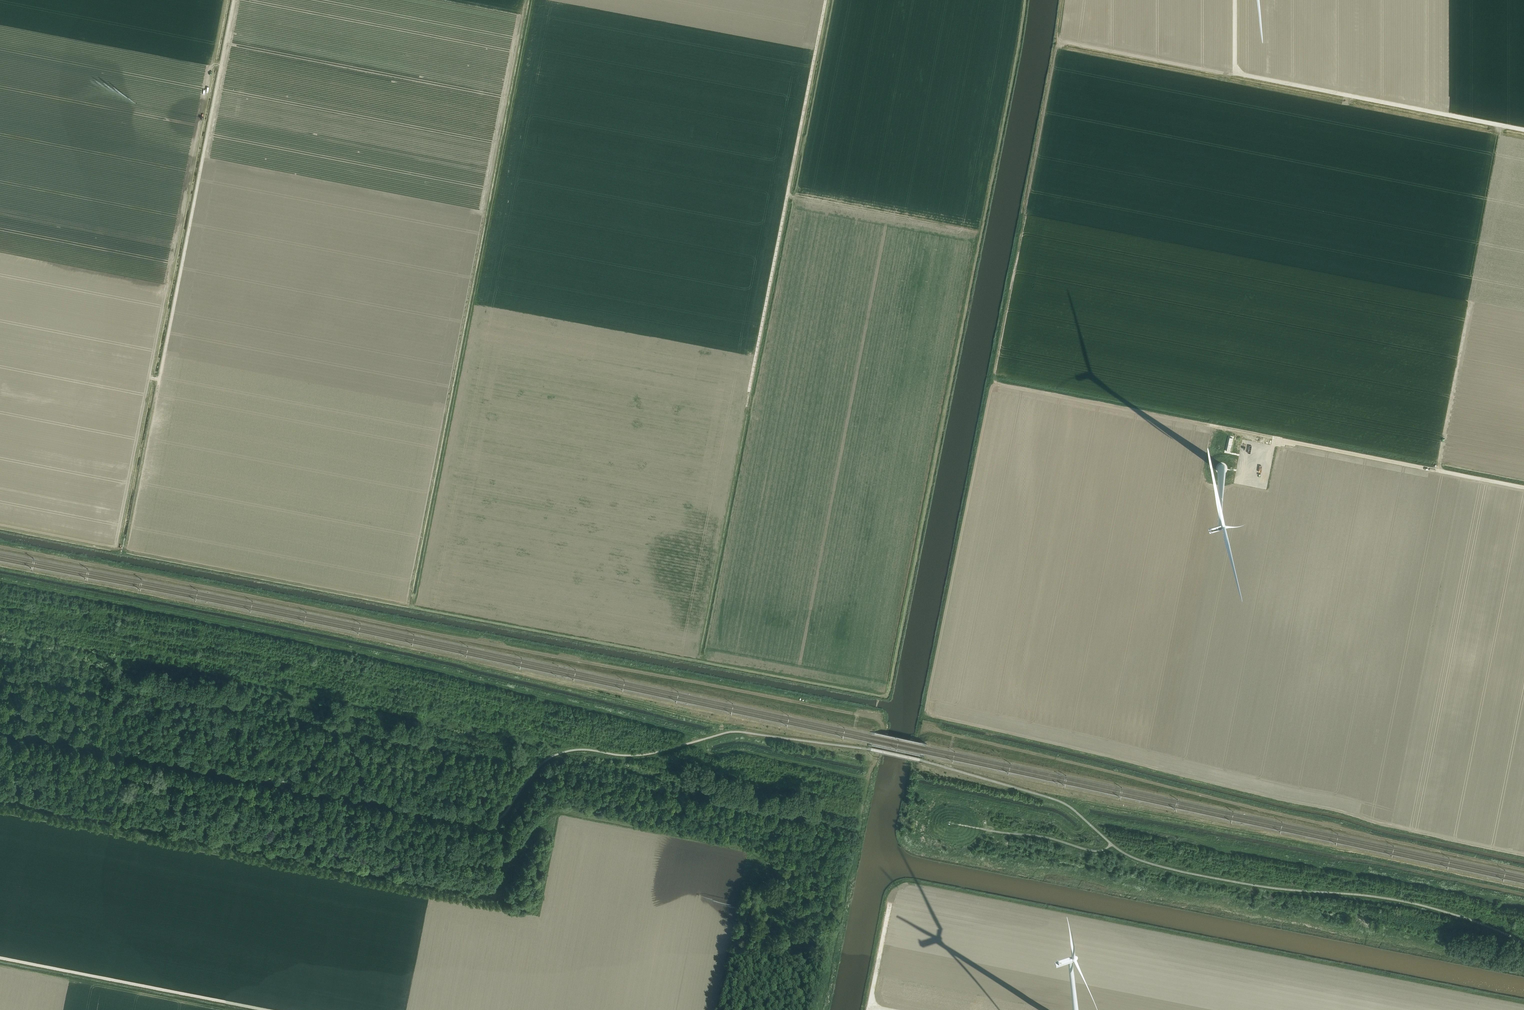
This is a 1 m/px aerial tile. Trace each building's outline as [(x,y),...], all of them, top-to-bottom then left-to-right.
[(1217,467),(1217,468),(1217,469),(1217,470),(1218,471),(1218,472),(1219,472),(1219,473),(1220,473),(1221,473),(1222,473),(1223,473),(1224,473),(1224,472),(1225,472),(1225,471),(1226,471),(1226,470),(1226,469),(1227,469),(1227,468),(1227,467),(1226,467),(1226,466),(1226,465),(1225,465),(1225,464),(1224,464),(1223,463),(1222,463),(1221,463),(1220,463),(1219,464),(1218,464),(1218,465),(1217,466),(1217,467)]
